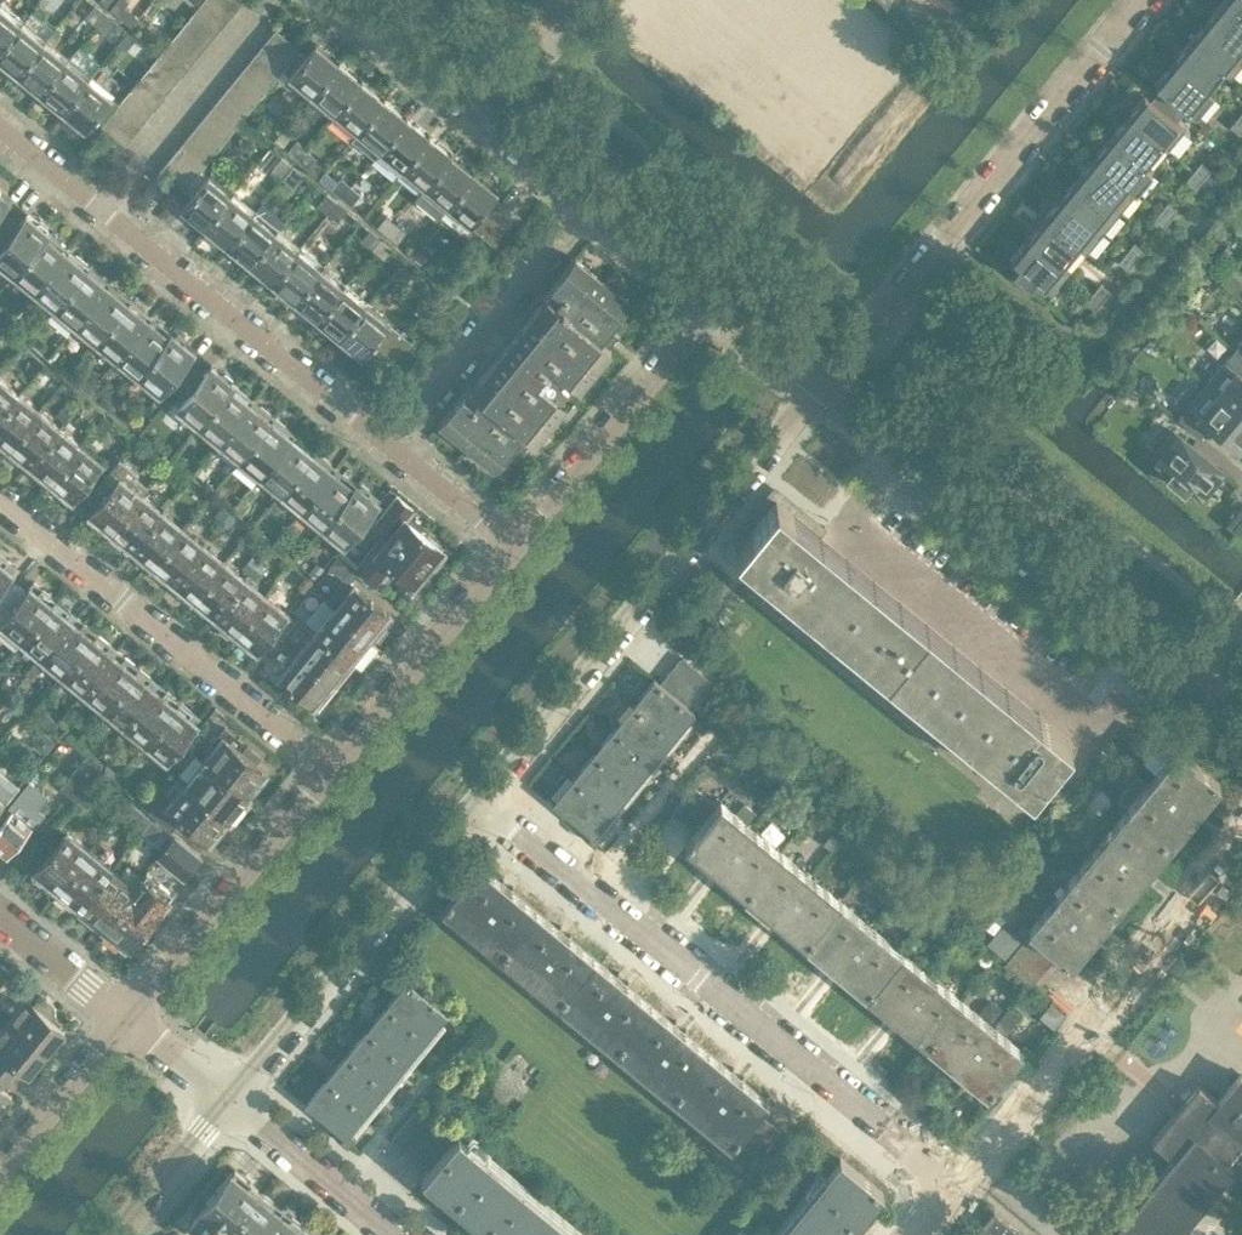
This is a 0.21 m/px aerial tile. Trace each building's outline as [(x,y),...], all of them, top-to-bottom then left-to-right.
[(123,0),(115,0),(109,8),(119,16),(128,4),(123,0)] [(219,0),(203,0),(200,4),(224,24),(233,12),(219,0)] [(240,0),(219,0),(233,12),(242,1),(240,0)] [(955,10),(954,11),(955,12),(965,0),(943,0),(955,10)] [(1206,20),(1241,50),(1241,16),(1223,0),(1222,0),(1206,20)] [(1241,16),(1241,0),(1223,0),(1241,16)] [(22,22),(0,4),(0,49),(22,22)] [(86,16),(96,24),(105,12),(95,4),(86,16)] [(224,24),(200,4),(189,18),(213,37),(224,24)] [(105,12),(96,24),(106,32),(115,20),(105,12)] [(213,37),(189,18),(179,29),(203,49),(213,37)] [(1189,40),(1222,69),(1230,75),(1241,60),(1241,50),(1206,20),(1189,40)] [(0,49),(0,61),(17,75),(45,41),(22,22),(0,49)] [(203,49),(179,29),(169,41),(193,61),(203,49)] [(299,48),(276,29),(268,39),(291,58),(298,50),(299,48)] [(127,32),(119,43),(126,48),(134,38),(127,32)] [(268,39),(257,51),(281,71),(291,58),(268,39)] [(1189,40),(1172,61),(1206,89),(1222,69),(1189,40)] [(45,41),(17,75),(39,93),(67,59),(45,41)] [(193,61),(169,41),(160,53),(184,72),(193,61)] [(298,50),(291,58),(281,71),(312,96),(340,62),(316,42),(305,56),(298,50)] [(281,71),(257,51),(250,61),(273,80),(281,71)] [(184,72),(160,53),(151,64),(175,83),(184,72)] [(67,59),(39,93),(62,112),(90,77),(67,59)] [(250,61),(241,71),(265,91),(273,80),(250,61)] [(1213,95),(1206,89),(1172,61),(1155,82),(1196,116),(1213,95)] [(363,80),(340,62),(312,96),(335,114),(363,80)] [(175,83),(151,64),(141,76),(165,96),(175,83)] [(241,71),(232,83),(256,102),(265,91),(241,71)] [(165,96),(141,76),(131,89),(155,108),(165,96)] [(90,77),(62,112),(85,130),(96,117),(103,123),(111,112),(120,102),(90,77)] [(385,98),(363,80),(335,114),(357,132),(385,98)] [(232,83),(223,94),(247,113),(256,102),(232,83)] [(155,108),(131,89),(120,102),(143,122),(155,108)] [(223,94),(214,105),(238,124),(247,113),(223,94)] [(1144,95),(1127,116),(1161,143),(1168,150),(1185,129),(1144,95)] [(408,117),(385,98),(357,132),(380,151),(408,117)] [(143,122),(120,102),(111,112),(135,131),(143,122)] [(214,105),(205,116),(228,135),(238,124),(214,105)] [(135,131),(111,112),(103,123),(101,124),(125,144),(135,131)] [(205,116),(196,127),(219,146),(228,135),(205,116)] [(1161,143),(1127,116),(1110,136),(1144,164),(1161,143)] [(1238,116),(1230,125),(1240,132),(1241,130),(1241,119),(1238,116)] [(430,135),(408,117),(380,151),(402,169),(430,135)] [(196,127),(186,138),(210,158),(219,146),(196,127)] [(453,154),(430,135),(402,169),(425,188),(453,154)] [(1110,136),(1094,156),(1135,190),(1151,170),(1144,164),(1110,136)] [(186,138),(177,150),(201,169),(210,158),(186,138)] [(296,141),(286,152),(297,161),(306,149),(296,141)] [(306,149),(297,161),(307,169),(316,157),(306,149)] [(177,150),(168,160),(192,180),(201,169),(177,150)] [(475,172),(453,154),(425,188),(448,206),(475,172)] [(1094,156),(1077,176),(1118,211),(1135,190),(1094,156)] [(293,165),(282,157),(273,168),(284,177),(293,165)] [(168,160),(159,172),(183,191),(184,189),(192,180),(168,160)] [(1201,161),(1193,170),(1202,178),(1210,169),(1201,161)] [(293,165),(284,177),(293,185),(302,173),(293,165)] [(232,194),(201,169),(192,180),(184,189),(191,195),(180,209),(205,228),(232,194)] [(1202,178),(1193,170),(1186,179),(1195,187),(1202,178)] [(498,191),(475,172),(448,206),(480,233),(499,210),(489,201),(498,191)] [(1077,176),(1060,197),(1102,231),(1118,211),(1077,176)] [(340,177),(331,189),(342,197),(351,186),(340,177)] [(351,186),(342,197),(351,205),(360,194),(351,186)] [(338,202),(327,193),(318,205),(328,213),(338,202)] [(232,194),(205,228),(227,247),(255,212),(232,194)] [(1043,217),(1077,245),(1085,251),(1102,231),(1060,197),(1043,217)] [(9,216),(0,208),(5,202),(0,198),(0,228),(9,216)] [(1167,201),(1160,211),(1169,218),(1176,209),(1167,201)] [(347,209),(338,202),(328,213),(338,221),(347,209)] [(499,210),(480,233),(492,243),(511,219),(499,210)] [(1169,218),(1160,211),(1152,220),(1161,227),(1169,218)] [(255,212),(227,247),(249,265),(277,231),(255,212)] [(386,214),(377,226),(387,235),(397,223),(386,214)] [(9,216),(0,228),(0,245),(1,245),(0,246),(0,262),(15,274),(50,232),(47,230),(48,226),(40,219),(36,221),(35,220),(32,223),(24,217),(19,224),(9,216)] [(1043,217),(1027,238),(1060,265),(1077,245),(1043,217)] [(406,231),(397,223),(387,235),(397,243),(406,231)] [(277,231),(249,265),(271,283),(299,249),(277,231)] [(383,239),(372,231),(363,243),(374,251),(383,239)] [(62,242),(50,232),(15,274),(36,291),(67,253),(59,246),(62,242)] [(1068,272),(1060,265),(1027,238),(1010,258),(1018,265),(1013,271),(1030,284),(1035,278),(1051,292),(1068,272)] [(383,239),(374,251),(383,259),(393,247),(383,239)] [(418,241),(409,253),(419,261),(428,250),(418,241)] [(1134,242),(1126,251),(1135,259),(1143,249),(1134,242)] [(299,249),(271,283),(294,302),(322,268),(299,249)] [(1135,259),(1126,251),(1119,260),(1128,268),(1135,259)] [(73,257),(67,253),(36,291),(56,308),(91,265),(76,253),(73,257)] [(631,303),(575,256),(543,295),(545,297),(509,341),(573,394),(611,347),(610,346),(619,335),(610,327),(631,303)] [(406,277),(415,265),(405,257),(396,269),(406,277)] [(103,276),(91,265),(56,308),(77,324),(108,286),(100,279),(103,276)] [(322,268),(294,302),(317,320),(345,286),(322,268)] [(1101,282),(1093,292),(1102,299),(1110,290),(1101,282)] [(114,291),(108,286),(77,324),(98,342),(132,299),(117,287),(114,291)] [(345,286),(317,320),(340,339),(367,305),(345,286)] [(1102,299),(1093,292),(1086,301),(1095,308),(1102,299)] [(145,309),(132,299),(98,342),(118,358),(150,320),(142,313),(145,309)] [(367,305),(340,339),(362,357),(371,346),(381,355),(400,332),(367,305)] [(156,325),(150,320),(118,358),(139,375),(174,332),(173,333),(159,321),(156,325)] [(178,331),(174,332),(139,375),(159,391),(167,381),(177,389),(194,367),(185,360),(190,353),(183,347),(186,343),(185,342),(185,338),(178,331)] [(400,332),(381,355),(393,364),(412,341),(400,332)] [(1233,349),(1241,356),(1241,338),(1233,349)] [(438,422),(438,423),(495,469),(515,444),(524,451),(533,439),(535,440),(573,394),(509,341),(472,386),(470,384),(438,422)] [(1233,349),(1225,359),(1241,374),(1241,356),(1233,349)] [(1225,359),(1206,383),(1241,413),(1241,374),(1225,359)] [(204,375),(194,367),(177,389),(186,397),(178,407),(199,425),(234,382),(232,381),(233,377),(225,370),(221,372),(219,371),(216,374),(209,368),(204,375)] [(54,390),(64,378),(59,374),(49,386),(54,390)] [(19,393),(0,378),(0,417),(19,393)] [(247,393),(234,382),(199,425),(220,441),(251,403),(244,397),(247,393)] [(1206,383),(1187,406),(1209,425),(1237,448),(1241,442),(1241,413),(1206,383)] [(107,391),(100,400),(107,407),(114,398),(107,391)] [(0,417),(0,447),(6,452),(40,410),(19,393),(0,417)] [(55,414),(64,422),(75,410),(65,402),(55,414)] [(258,408),(251,403),(220,441),(241,458),(275,416),(261,405),(258,408)] [(1209,425),(1187,406),(1178,417),(1200,436),(1209,425)] [(40,410),(6,452),(19,462),(23,457),(30,464),(60,427),(40,410)] [(288,427),(275,416),(241,458),(261,475),(293,437),(285,430),(288,427)] [(111,423),(103,417),(92,430),(101,437),(111,423)] [(60,427),(30,464),(37,469),(33,474),(47,485),(81,444),(60,427)] [(1173,429),(1153,453),(1172,468),(1167,474),(1184,488),(1189,482),(1201,492),(1221,468),(1173,429)] [(299,442),(293,437),(261,475),(282,492),(316,450),(302,438),(299,442)] [(81,444),(47,485),(60,496),(64,491),(72,498),(102,461),(81,444)] [(329,461),(316,450),(282,492),(302,509),(334,470),(326,464),(329,461)] [(108,535),(141,493),(147,486),(136,477),(140,474),(120,458),(88,499),(96,505),(90,513),(97,519),(94,523),(108,535)] [(177,470),(167,462),(162,469),(172,477),(177,470)] [(340,476),(334,470),(302,509),(323,526),(358,484),(343,472),(340,476)] [(362,482),(358,484),(323,526),(344,542),(375,504),(367,498),(370,494),(369,493),(370,489),(362,482)] [(141,493),(108,535),(121,546),(125,541),(132,547),(162,510),(141,493)] [(396,494),(373,523),(385,532),(399,515),(403,518),(405,517),(413,508),(396,494)] [(1034,718),(933,635),(816,540),(827,526),(825,525),(819,532),(776,497),(773,498),(752,523),(753,524),(735,546),(751,559),(743,570),(1008,787),(1017,776),(1030,787),(1070,738),(1039,712),(1034,718)] [(1226,522),(1236,532),(1241,525),(1241,502),(1226,522)] [(237,504),(233,510),(241,516),(246,511),(237,504)] [(223,521),(229,513),(220,506),(208,520),(215,527),(221,520),(223,521)] [(162,510),(132,547),(139,552),(135,557),(150,569),(183,528),(162,510)] [(237,519),(234,517),(229,513),(223,521),(230,527),(237,519)] [(399,515),(356,566),(378,584),(394,566),(414,582),(428,565),(433,568),(445,553),(441,550),(442,548),(405,517),(403,518),(399,515)] [(183,528),(150,569),(162,579),(166,575),(174,581),(204,544),(183,528)] [(288,541),(279,534),(273,543),(282,550),(288,541)] [(204,544),(174,581),(180,586),(176,591),(191,602),(224,561),(204,544)] [(0,553),(0,585),(12,570),(4,564),(8,559),(0,553)] [(249,574),(260,561),(252,555),(242,568),(249,574)] [(337,557),(329,567),(349,582),(356,573),(337,557)] [(224,561),(191,602),(204,613),(207,608),(215,615),(245,578),(224,561)] [(266,565),(260,561),(249,574),(256,579),(266,565)] [(318,562),(309,572),(315,577),(324,567),(318,562)] [(245,578),(215,615),(222,620),(218,625),(232,637),(266,595),(245,578)] [(354,584),(336,605),(375,638),(387,623),(382,620),(389,612),(354,584)] [(22,640),(56,599),(42,587),(38,591),(30,585),(0,622),(22,640)] [(266,595),(232,637),(245,647),(249,642),(257,649),(272,630),(280,620),(287,612),(266,595)] [(69,609),(56,599),(22,640),(43,657),(73,620),(65,614),(69,609)] [(316,615),(308,609),(301,602),(294,611),(309,624),(316,615)] [(375,638),(336,605),(316,629),(351,658),(357,651),(362,654),(375,638)] [(79,625),(73,620),(43,657),(63,674),(97,632),(83,621),(79,625)] [(280,620),(272,630),(280,637),(288,627),(280,620)] [(351,658),(316,629),(298,652),(337,684),(350,669),(345,665),(351,658)] [(110,643),(97,632),(63,674),(85,692),(115,655),(106,648),(110,643)] [(337,684),(298,652),(279,675),(314,704),(320,696),(325,700),(337,684)] [(121,659),(115,655),(85,692),(105,708),(139,666),(124,655),(121,659)] [(682,656),(660,682),(687,704),(708,678),(682,656)] [(152,677),(139,666),(105,708),(126,725),(156,688),(148,681),(152,677)] [(593,833),(674,734),(694,710),(687,704),(660,682),(654,677),(553,800),(569,814),(565,819),(578,829),(582,824),(593,833)] [(162,693),(156,688),(126,725),(147,742),(180,701),(166,689),(162,693)] [(193,711),(180,701),(147,742),(167,758),(197,722),(189,715),(193,711)] [(46,711),(38,720),(49,729),(57,721),(46,711)] [(266,770),(237,747),(242,741),(225,727),(206,750),(208,752),(203,758),(205,760),(244,791),(249,795),(249,794),(248,793),(266,770)] [(91,746),(93,747),(101,754),(109,745),(98,737),(91,746)] [(1177,746),(1127,806),(1169,841),(1218,782),(1219,783),(1220,781),(1177,746)] [(102,762),(89,751),(60,787),(76,800),(98,774),(97,773),(102,762)] [(205,760),(187,781),(229,815),(229,816),(230,818),(249,795),(244,791),(205,760)] [(108,767),(104,772),(113,780),(118,774),(108,767)] [(38,808),(48,795),(29,780),(8,806),(12,809),(0,823),(0,850),(7,855),(32,825),(34,826),(45,813),(38,808)] [(130,780),(123,788),(134,797),(140,789),(130,780)] [(160,799),(150,811),(171,828),(181,816),(210,839),(229,816),(229,815),(187,781),(185,780),(166,804),(160,799)] [(694,785),(673,811),(684,821),(706,794),(694,785)] [(9,798),(0,790),(0,808),(9,798)] [(706,794),(684,821),(695,829),(717,803),(706,794)] [(717,803),(695,829),(685,842),(686,843),(687,842),(746,891),(781,848),(720,799),(717,803)] [(138,806),(130,800),(124,806),(132,813),(138,806)] [(1127,806),(1078,866),(1119,901),(1169,841),(1127,806)] [(39,880),(54,893),(90,849),(67,830),(36,869),(43,875),(39,880)] [(197,855),(176,838),(172,842),(171,841),(164,849),(165,850),(162,855),(183,872),(197,855)] [(841,898),(781,848),(746,891),(806,940),(841,898)] [(90,849),(54,893),(69,905),(74,900),(81,906),(112,868),(90,849)] [(444,904),(500,950),(535,907),(479,861),(480,860),(479,859),(441,904),(443,905),(444,904)] [(1027,927),(1032,930),(1058,952),(1071,962),(1072,961),(1070,960),(1119,901),(1078,866),(1027,927)] [(112,868),(81,906),(88,911),(83,917),(98,929),(134,885),(112,868)] [(134,885),(98,929),(120,946),(129,946),(173,892),(146,870),(134,885)] [(901,948),(841,898),(806,940),(866,990),(901,948)] [(593,955),(535,907),(500,950),(559,998),(593,955)] [(1004,957),(1022,937),(1004,922),(986,942),(1004,957)] [(1058,952),(1032,930),(1023,941),(1048,962),(1057,952),(1058,952)] [(1048,962),(1023,941),(1013,953),(1039,974),(1048,962)] [(962,997),(901,948),(866,990),(927,1039),(962,997)] [(1039,974),(1013,953),(1005,963),(1031,985),(1031,984),(1039,974)] [(651,1002),(593,955),(559,998),(616,1045),(651,1002)] [(11,971),(0,962),(0,985),(11,971)] [(346,1135),(427,1036),(447,1011),(406,978),(405,979),(407,980),(308,1101),(306,1099),(305,1101),(346,1135)] [(1022,1047),(962,997),(927,1039),(986,1088),(985,1089),(986,1090),(1022,1047)] [(27,999),(9,1021),(46,1052),(64,1030),(52,1020),(56,1015),(54,1004),(47,998),(37,999),(32,1004),(27,999)] [(708,1049),(651,1002),(616,1045),(674,1092),(708,1049)] [(9,1021),(0,1031),(0,1067),(8,1074),(16,1063),(28,1074),(46,1052),(9,1021)] [(766,1096),(708,1049),(674,1092),(731,1139),(729,1140),(731,1141),(735,1136),(756,1110),(768,1096),(767,1095),(766,1096)] [(1109,1234),(1174,1234),(1232,1164),(1225,1159),(1241,1139),(1241,1074),(1240,1073),(1218,1100),(1198,1083),(1184,1100),(1181,1098),(1173,1107),(1176,1109),(1152,1138),(1174,1157),(1109,1234)] [(12,1094),(0,1084),(0,1108),(12,1094)] [(1098,1103),(1106,1094),(1096,1086),(1088,1095),(1098,1103)] [(392,1137),(430,1168),(452,1141),(414,1110),(392,1137)] [(768,1119),(756,1110),(735,1136),(747,1145),(768,1119)] [(780,1129),(768,1119),(747,1145),(758,1155),(780,1129)] [(459,1136),(460,1134),(459,1133),(452,1141),(430,1168),(423,1177),(424,1178),(425,1176),(437,1186),(497,1234),(579,1234),(459,1136)] [(881,1192),(882,1193),(884,1192),(840,1156),(840,1157),(841,1159),(779,1234),(846,1234),(881,1192)] [(234,1169),(232,1171),(230,1171),(217,1187),(218,1188),(215,1192),(214,1191),(206,1200),(208,1201),(190,1222),(206,1234),(224,1234),(227,1231),(262,1190),(260,1189),(257,1193),(254,1190),(257,1187),(250,1180),(247,1184),(243,1181),(246,1177),(235,1168),(234,1169)] [(227,1231),(232,1234),(258,1234),(278,1210),(271,1204),(272,1198),(262,1190),(227,1231)] [(278,1210),(258,1234),(293,1234),(303,1224),(292,1215),(287,1217),(278,1210)] [(974,1234),(1024,1234),(994,1211),(974,1234)] [(303,1224),(293,1234),(313,1234),(313,1232),(303,1224)]
